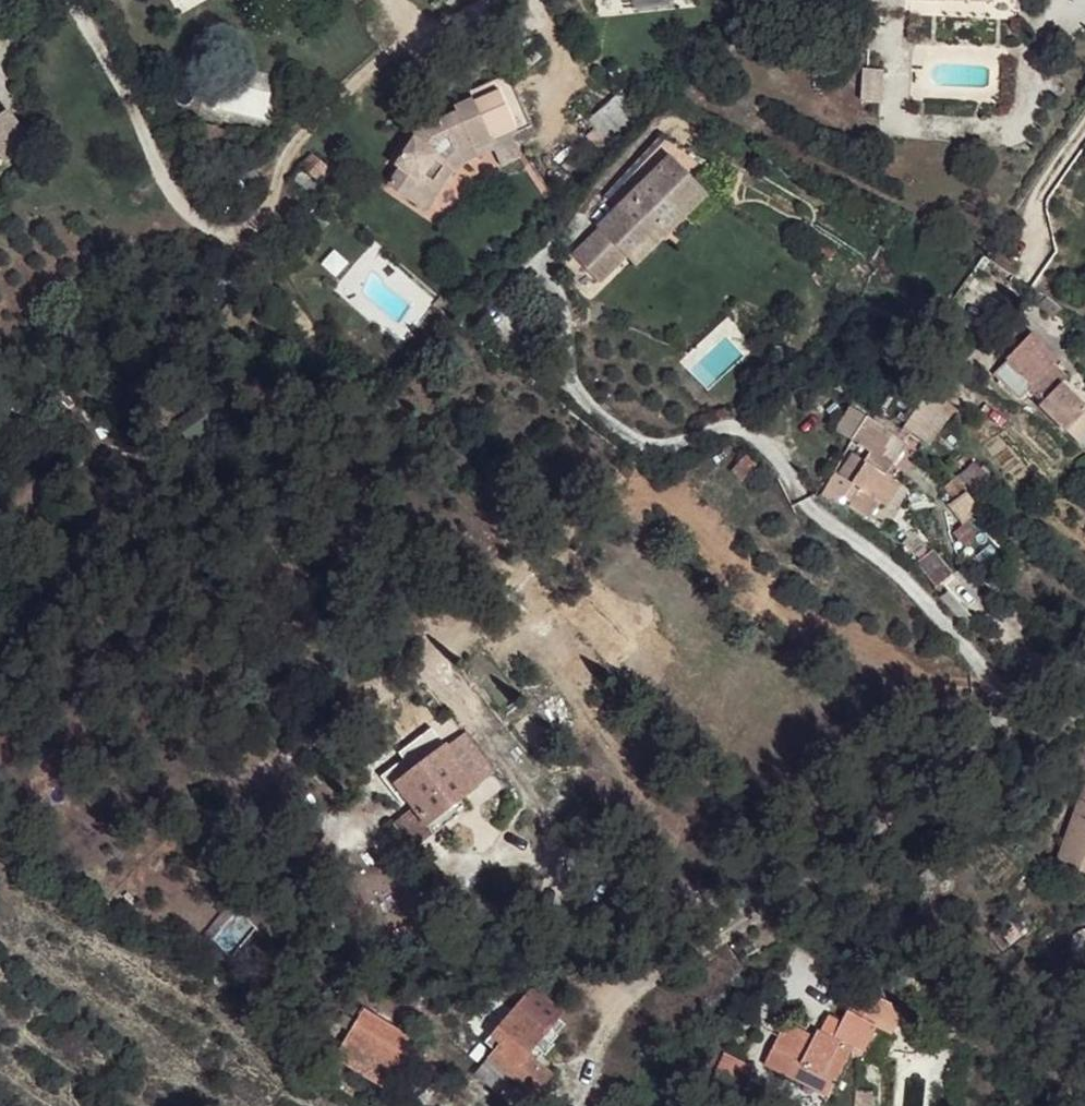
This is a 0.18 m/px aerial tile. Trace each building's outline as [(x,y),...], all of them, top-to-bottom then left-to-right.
[(466,87),(450,96),(452,104),(421,117),(392,159),(397,165),(387,180),(408,199),(415,190),(427,197),(456,160),(493,145),(466,87)] [(0,111),(0,116),(17,147),(27,139),(4,108),(0,111)] [(3,156),(17,147),(0,116),(0,153),(3,156)] [(329,166),(314,151),(305,168),(319,183),(329,166)] [(597,228),(569,253),(596,281),(623,255),(625,257),(657,227),(663,233),(706,192),(669,154),(595,226),(597,228)] [(427,197),(415,190),(408,199),(421,208),(427,197)] [(657,227),(625,257),(631,263),(663,233),(657,227)] [(1040,343),(1027,332),(990,369),(1004,382),(1040,343)] [(1054,358),(1040,343),(1004,382),(1019,398),(1027,391),(1062,427),(1082,407),(1057,382),(1043,370),(1054,358)] [(1068,371),(1054,358),(1043,370),(1057,382),(1068,371)] [(934,397),(922,388),(899,423),(913,433),(934,397)] [(949,406),(934,397),(913,433),(926,440),(949,406)] [(870,419),(852,407),(836,428),(854,441),(861,446),(841,476),(853,486),(844,499),(867,512),(888,479),(875,469),(895,436),(870,419)] [(761,461),(751,454),(737,472),(744,479),(761,461)] [(975,462),(940,490),(949,501),(984,473),(975,462)] [(982,509),(966,489),(957,496),(952,503),(964,521),(973,515),(982,509)] [(936,586),(952,572),(930,546),(914,560),(936,586)] [(490,775),(456,736),(445,747),(478,786),(490,775)] [(478,786),(445,747),(400,791),(427,827),(450,810),(478,786)] [(1058,868),(1084,878),(1084,804),(1058,868)] [(454,817),(450,810),(427,827),(435,833),(454,817)] [(530,985),(527,991),(560,1017),(565,1009),(530,985)] [(910,1013),(868,989),(834,1039),(814,1030),(811,1034),(826,1043),(814,1063),(833,1076),(852,1048),(860,1053),(870,1058),(882,1037),(877,1031),(882,1023),(898,1033),(910,1013)] [(560,1017),(527,991),(479,1050),(494,1069),(529,1095),(548,1070),(530,1054),(560,1017)] [(408,1037),(385,1017),(373,1033),(396,1052),(408,1037)] [(794,1019),(792,1023),(811,1034),(814,1030),(794,1019)] [(811,1034),(792,1023),(787,1030),(806,1042),(811,1034)] [(826,1043),(811,1034),(806,1042),(787,1030),(783,1038),(789,1042),(794,1045),(802,1051),(794,1067),(806,1076),(814,1063),(826,1043)] [(789,1042),(783,1038),(774,1053),(794,1067),(802,1051),(794,1045),(788,1057),(782,1054),(789,1042)] [(479,1050),(469,1044),(464,1051),(473,1061),(471,1067),(485,1082),(494,1069),(479,1050)] [(860,1053),(852,1048),(833,1076),(814,1063),(806,1076),(836,1093),(860,1053)]
